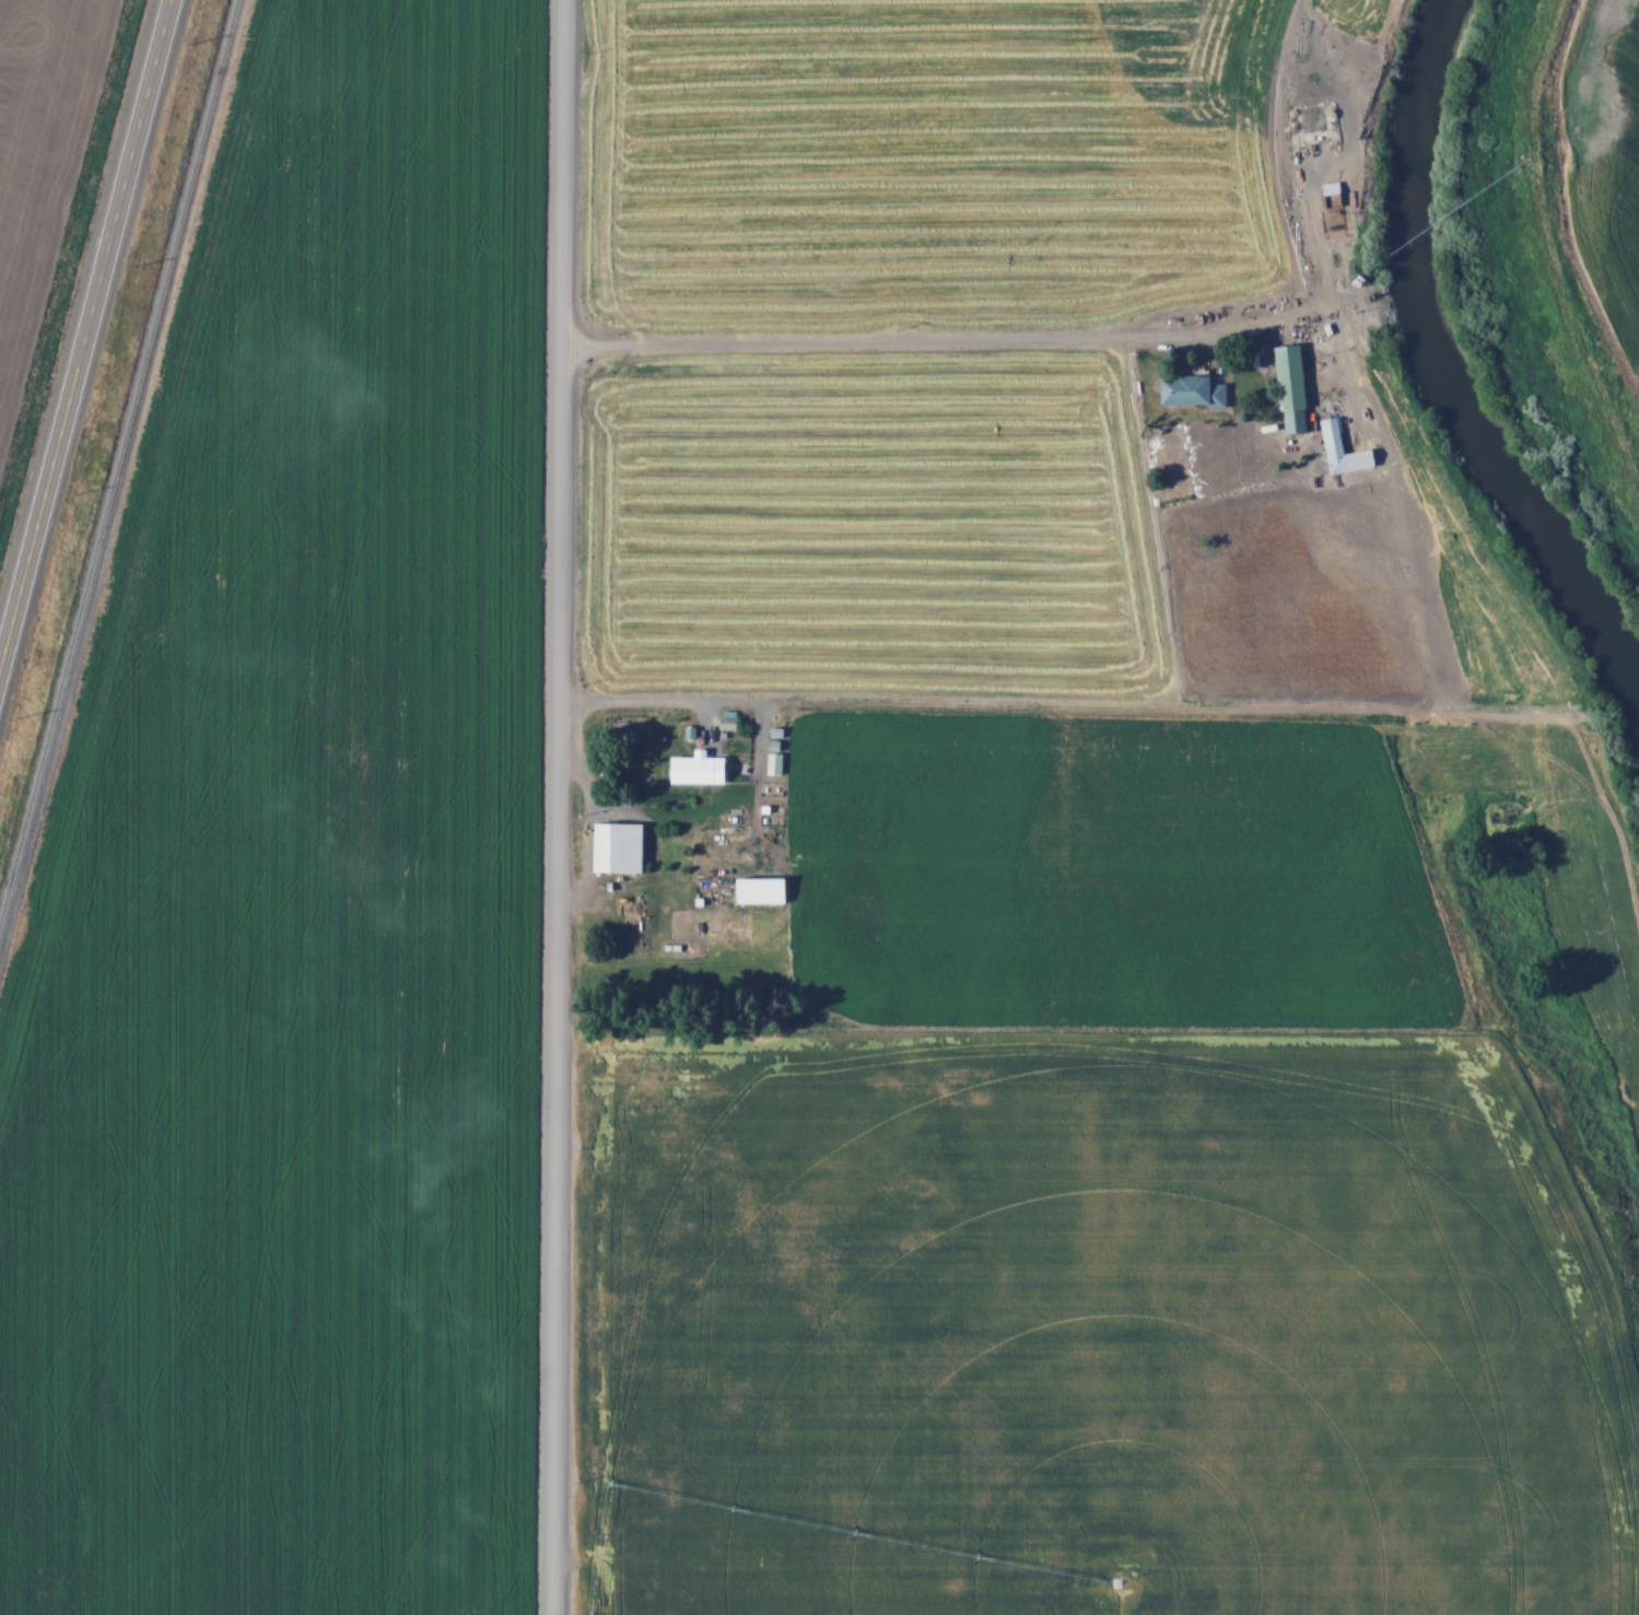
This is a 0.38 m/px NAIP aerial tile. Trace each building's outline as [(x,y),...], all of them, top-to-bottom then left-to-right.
[(1339,230),(1339,175),(1322,175),(1322,230),(1339,230)] [(1307,342),(1281,345),(1289,432),(1314,430),(1307,342)] [(1165,403),(1230,403),(1230,382),(1217,382),(1217,374),(1165,374),(1165,403)] [(1382,466),(1379,447),(1349,452),(1343,415),(1325,418),(1332,473),(1382,466)] [(712,755),(712,747),(699,747),(699,755),(675,755),(675,783),(732,783),(732,755),(712,755)] [(649,871),(649,821),(600,821),(600,871),(649,871)]
